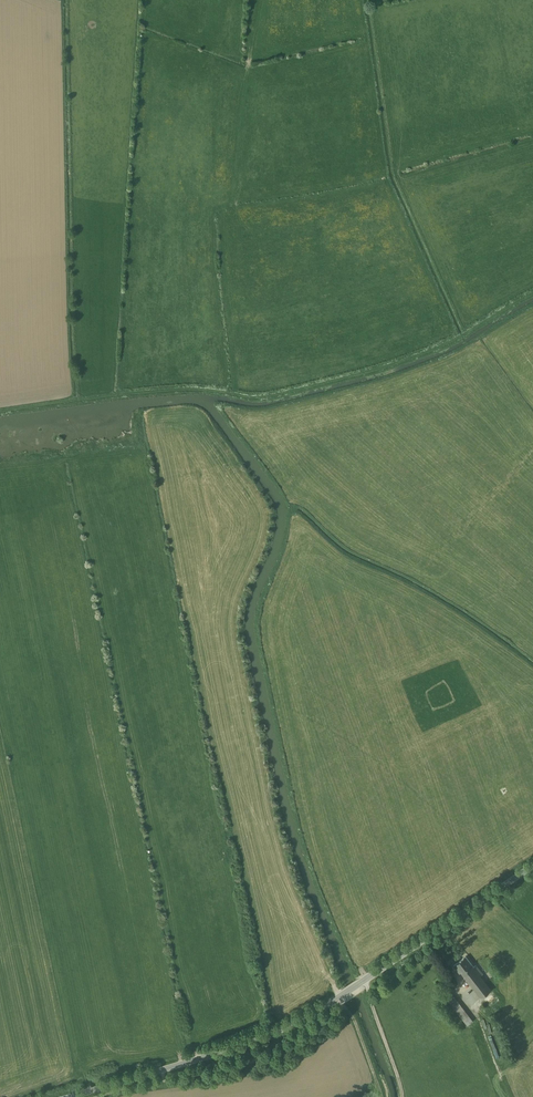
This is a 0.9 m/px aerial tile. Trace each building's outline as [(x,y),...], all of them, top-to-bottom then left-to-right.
[(474,967),(465,956),(454,965),(460,972),(461,971),(464,974),(474,967)] [(474,967),(464,974),(481,997),(491,989),(480,975),(482,973),(476,965),(474,967)] [(461,1004),(450,990),(444,995),(455,1009),(461,1004)] [(473,1020),(461,1004),(455,1009),(467,1025),(473,1020)]
